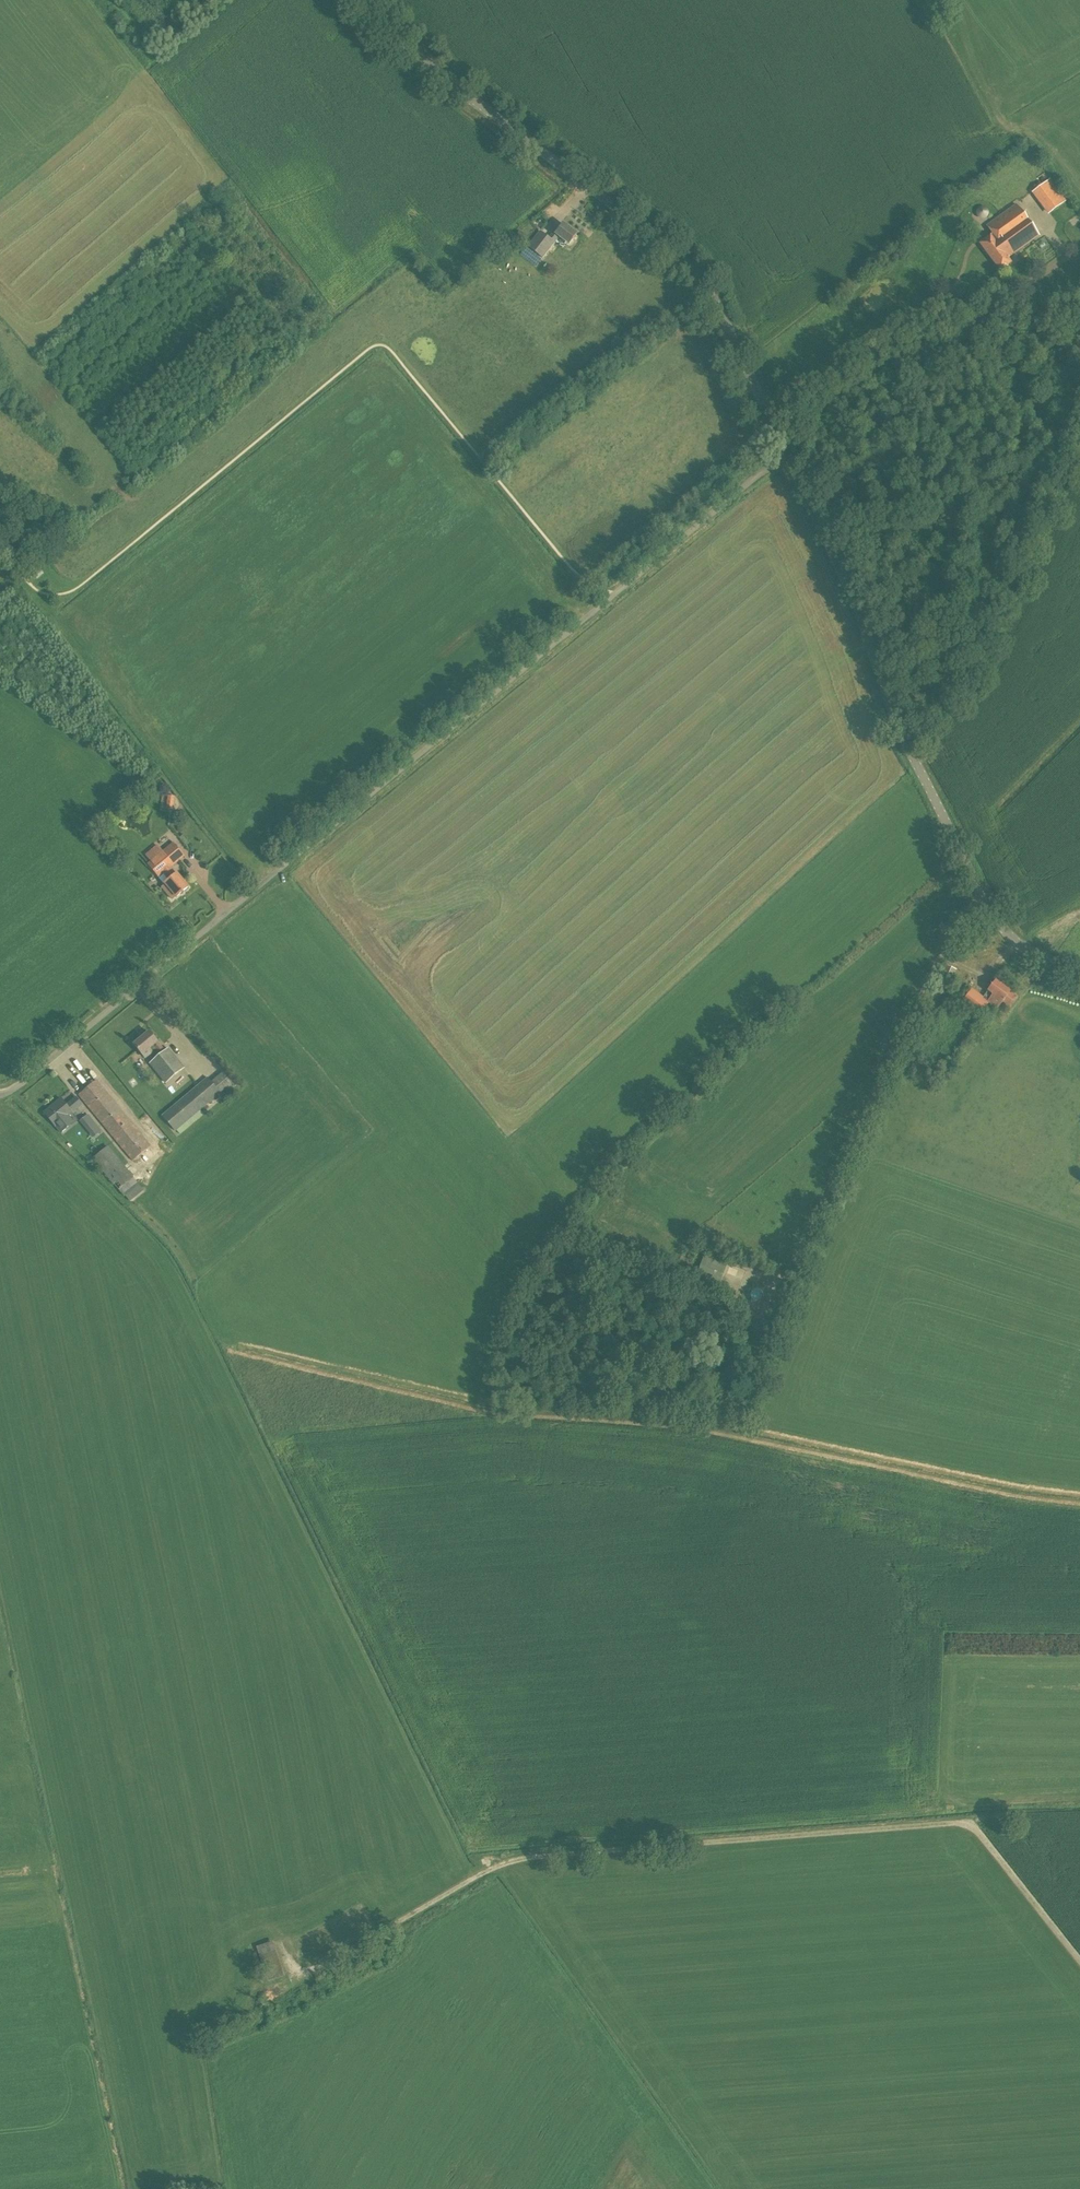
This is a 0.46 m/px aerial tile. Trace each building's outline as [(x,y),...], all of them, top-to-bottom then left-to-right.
[(1048,215),(1067,201),(1050,179),(1031,192),(1048,215)] [(1000,271),(1011,263),(1008,259),(1039,236),(1016,204),(986,226),(992,234),(991,235),(980,243),(1000,271)] [(576,234),(564,225),(556,234),(553,231),(548,237),(540,231),(528,247),(543,258),(560,237),(569,244),(576,234)] [(509,245),(514,248),(517,243),(512,240),(509,244),(509,245)] [(1008,351),(1013,347),(1018,342),(1014,338),(1009,342),(1005,347),(1008,351)] [(37,579),(44,573),(39,567),(32,573),(37,579)] [(173,810),(175,796),(168,795),(166,809),(173,810)] [(188,848),(192,845),(184,835),(179,838),(188,848)] [(177,873),(172,867),(185,856),(174,842),(147,864),(159,878),(163,874),(169,880),(165,883),(165,884),(161,887),(172,900),(176,897),(177,897),(189,887),(177,873)] [(1009,1007),(1017,996),(1010,991),(996,980),(988,990),(983,996),(971,988),(963,1000),(981,1014),(989,1003),(997,1009),(1002,1002),(1009,1007)] [(166,1051),(158,1041),(149,1031),(134,1044),(145,1058),(152,1052),(157,1058),(150,1064),(166,1083),(184,1068),(169,1048),(166,1051)] [(200,1109),(218,1094),(224,1089),(227,1093),(236,1085),(225,1071),(216,1079),(212,1082),(208,1077),(162,1116),(176,1131),(177,1131),(180,1134),(204,1114),(202,1113),(200,1109)] [(133,1161),(151,1146),(97,1080),(78,1095),(133,1161)] [(83,1105),(76,1096),(66,1104),(61,1099),(44,1112),(55,1126),(72,1112),(73,1113),(83,1105)] [(80,1121),(87,1129),(95,1122),(88,1114),(80,1121)] [(144,1190),(138,1182),(134,1178),(134,1177),(108,1145),(92,1159),(118,1191),(119,1190),(124,1197),(126,1196),(130,1201),(144,1190)] [(719,1287),(728,1263),(704,1254),(695,1279),(719,1287)]
